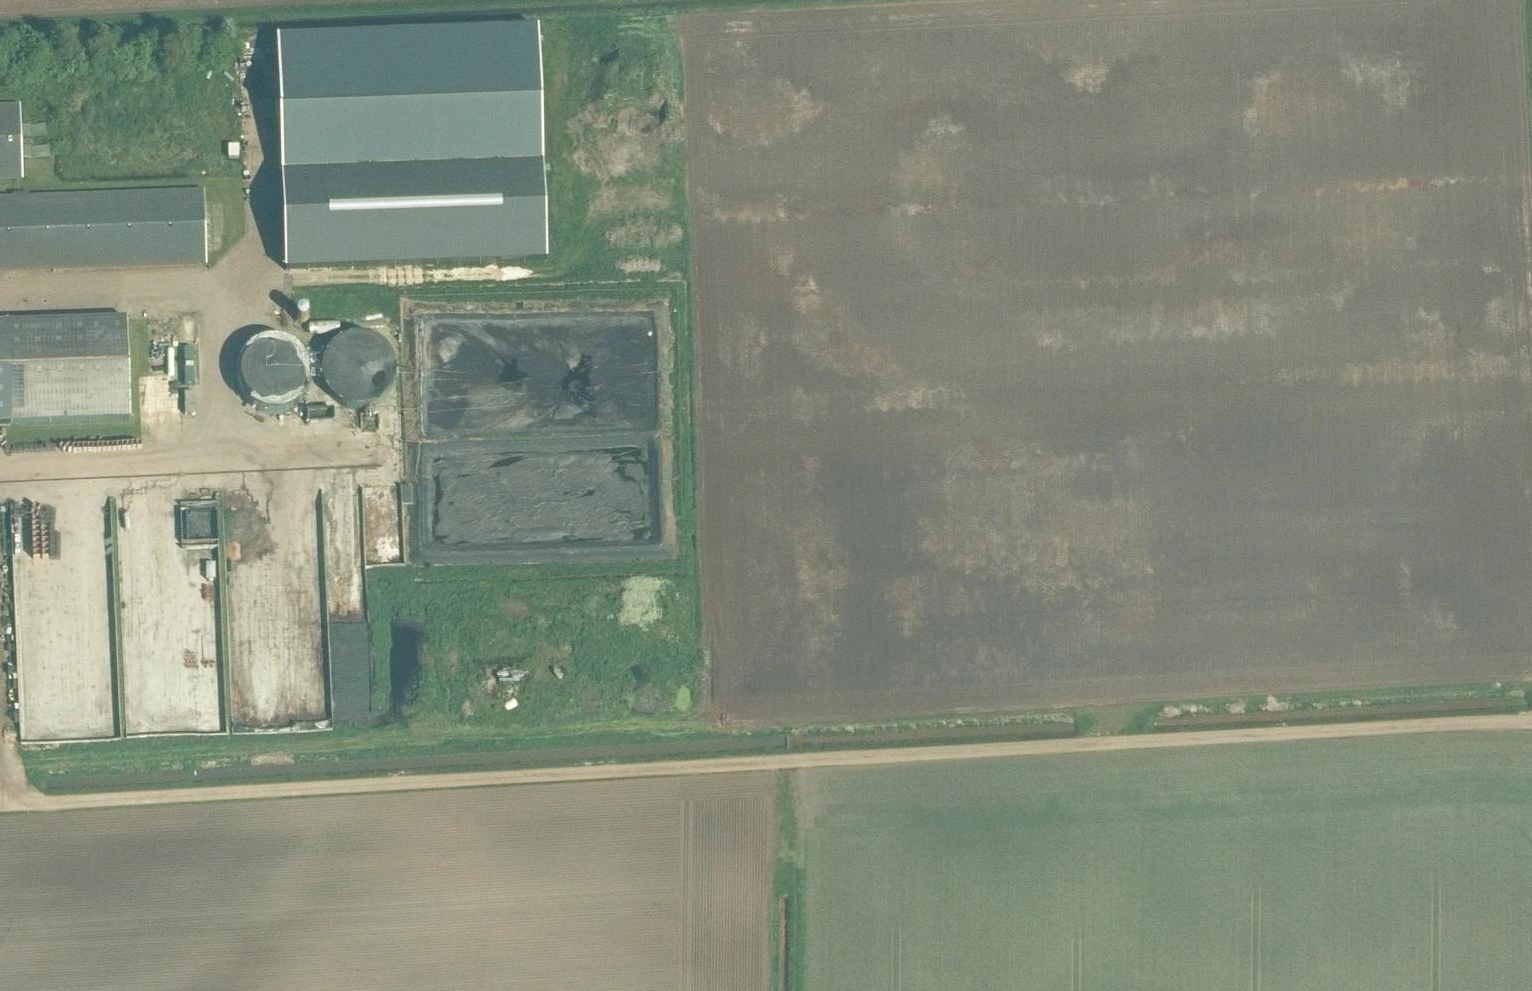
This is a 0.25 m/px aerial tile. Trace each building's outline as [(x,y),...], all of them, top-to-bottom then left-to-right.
[(543,165),(538,35),(277,44),(282,189),(305,188),(305,173),(543,165)] [(0,106),(0,182),(23,181),(21,105),(0,106)] [(0,198),(0,273),(207,266),(204,191),(0,198)] [(179,322),(181,376),(193,375),(190,322),(179,322)] [(364,337),(358,337),(353,338),(351,338),(348,339),(343,340),(340,342),(337,344),(336,345),(335,346),(332,348),(331,350),(329,352),(327,355),(326,357),(324,360),(324,361),(323,363),(322,366),(322,370),(322,371),(321,373),(321,377),(322,378),(322,382),(323,383),(324,387),(324,388),(326,391),(326,393),(328,396),(330,399),(332,400),(333,401),(335,403),(338,405),(341,407),(343,408),(346,409),(351,411),(356,411),(361,411),(363,411),(366,411),(370,410),(375,408),(379,405),(383,402),(386,400),(388,397),(389,396),(390,394),(392,391),(392,390),(394,387),(394,385),(395,382),(396,378),(396,375),(396,373),(396,369),(395,366),(394,364),(393,361),(393,359),(392,358),(390,355),(388,352),(385,348),(382,346),(381,345),(377,342),(374,340),(372,340),(367,338),(364,337)] [(286,342),(282,341),(279,340),(275,339),(270,339),(268,339),(265,340),(260,341),(257,343),(255,343),(253,344),(251,346),(249,347),(246,349),(245,351),(243,353),(241,356),(240,357),(238,361),(237,362),(236,365),(236,367),(235,370),(235,372),(234,376),(234,377),(234,379),(235,383),(235,386),(236,388),(236,389),(237,393),(240,397),(242,400),(244,403),(245,404),(248,407),(249,408),(251,409),(254,411),(255,411),(258,413),(263,415),(267,415),(269,415),(272,416),(277,415),(281,415),(286,413),(289,412),(294,409),(296,407),(298,406),(299,405),(301,402),(302,401),(305,398),(306,395),(307,393),(308,390),(309,387),(310,385),(310,383),(311,380),(311,378),(310,375),(310,373),(310,369),(309,366),(308,364),(307,361),(304,357),(302,354),(301,352),(299,350),(296,348),(292,345),(289,343),(287,342),(286,342)] [(131,421),(130,381),(10,385),(11,425),(131,421)] [(83,720),(83,737),(114,738),(114,716),(95,716),(95,709),(77,709),(77,720),(83,720)]
